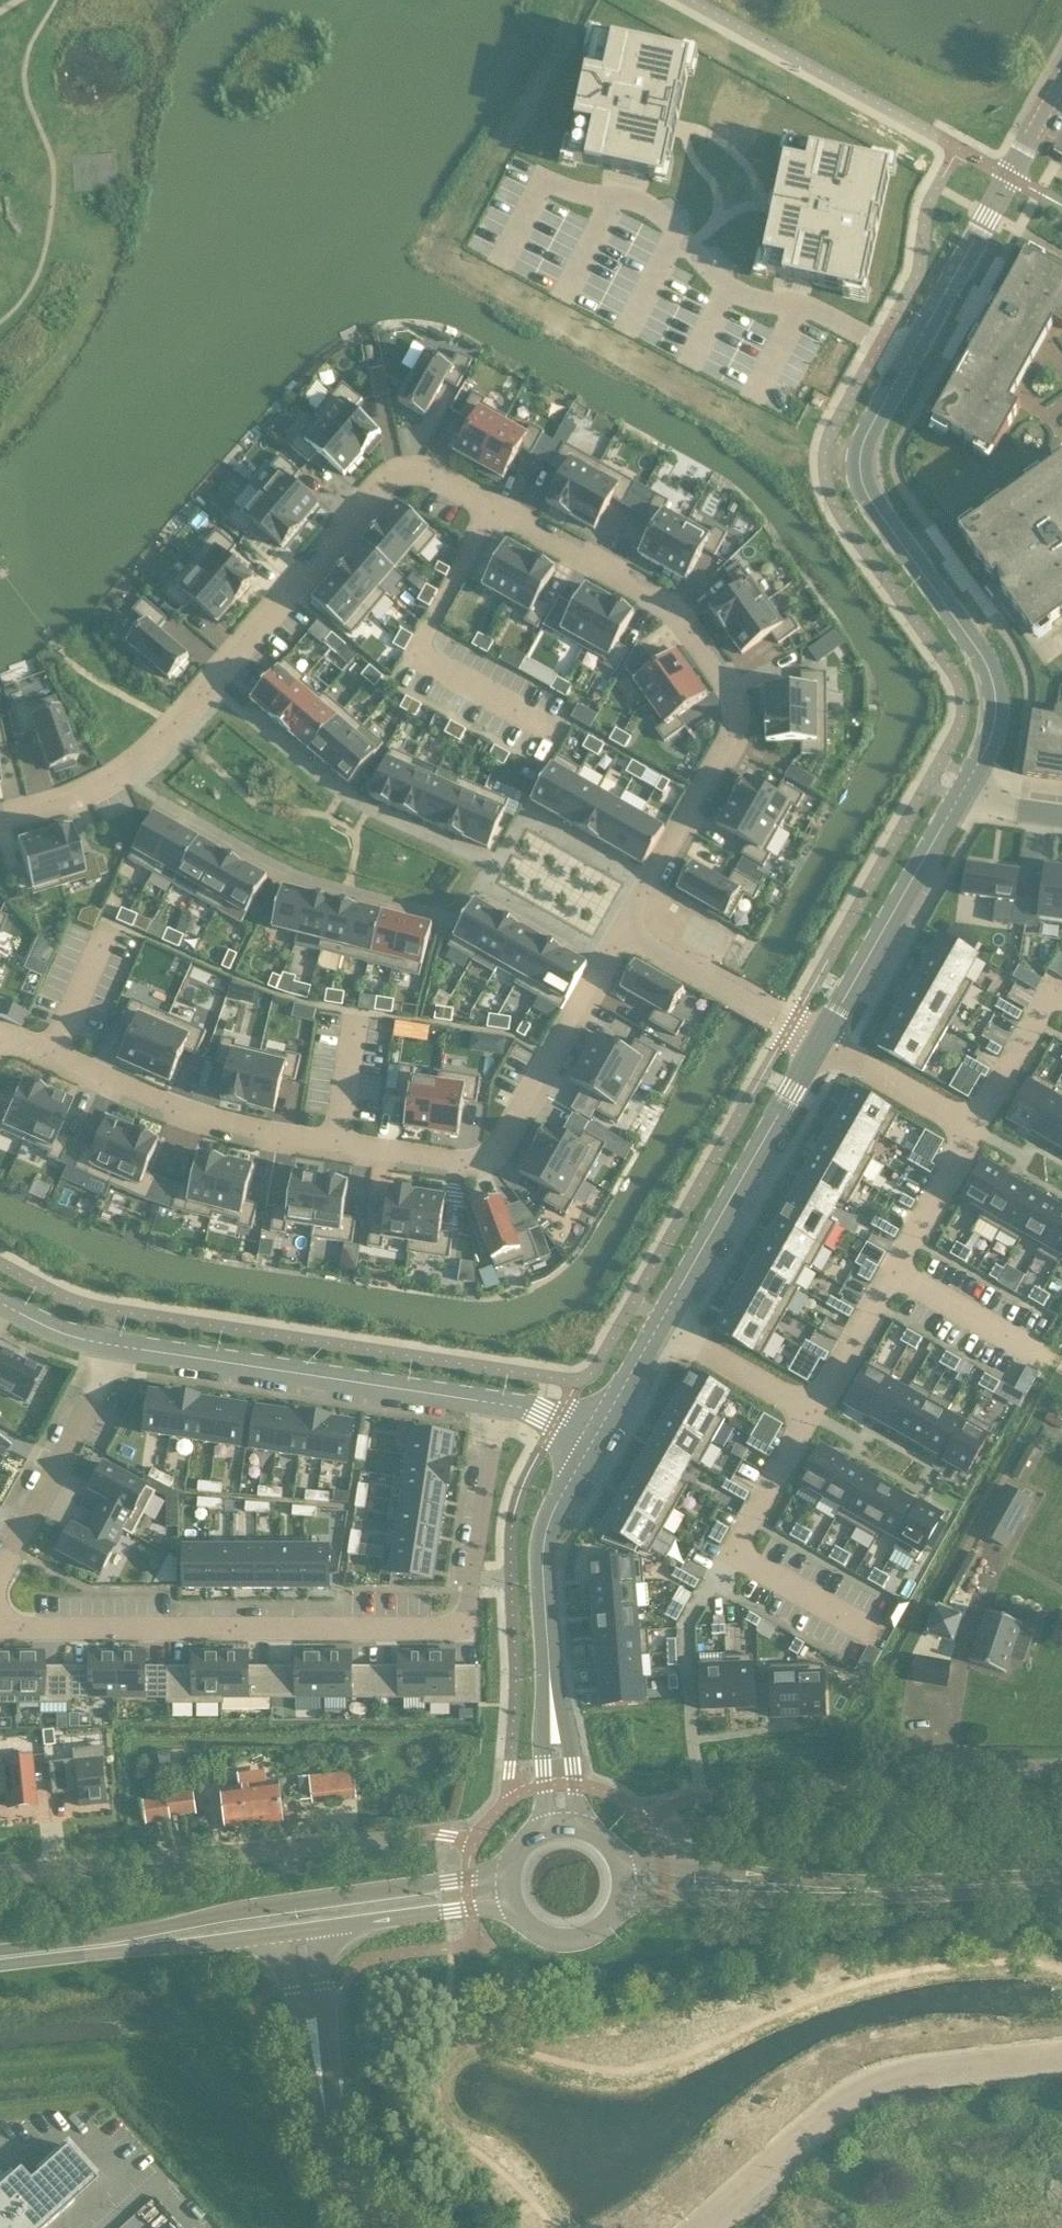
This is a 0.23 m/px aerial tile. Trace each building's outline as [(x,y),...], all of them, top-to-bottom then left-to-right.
[(591,53),(572,142),(579,144),(575,162),(665,181),(674,137),(676,128),(678,121),(681,108),(688,74),(681,73),(685,55),(602,37),(598,55),(591,53)] [(774,215),(761,274),(846,292),(847,285),(865,289),(890,174),(872,170),(873,163),(796,146),(792,164),(785,163),(777,199),(774,215)] [(1061,327),(1061,273),(1043,263),(1041,266),(1025,257),(1006,291),(1009,293),(997,316),(993,314),(984,330),(988,332),(980,346),(976,344),(935,418),(952,427),(949,431),(977,446),(979,442),(996,452),(1014,418),(991,405),(1041,315),(1061,327)] [(399,403),(425,417),(445,381),(458,388),(473,361),(459,353),(453,363),(429,349),(399,403)] [(385,365),(371,369),(377,395),(391,391),(385,365)] [(316,415),(320,418),(321,418),(363,454),(366,451),(369,455),(382,440),(378,437),(381,433),(354,410),(362,400),(343,384),(316,415)] [(455,453),(479,466),(504,422),(505,422),(507,418),(484,405),(486,400),(474,393),(461,415),(473,422),(455,453)] [(290,446),(309,463),(317,453),(344,476),(363,454),(321,418),(320,418),(303,438),(299,435),(290,446)] [(504,422),(479,466),(482,468),(480,472),(497,482),(499,477),(503,480),(521,448),(532,455),(544,432),(531,425),(526,434),(505,422),(504,422)] [(547,504),(571,517),(600,464),(565,444),(553,466),(564,473),(547,504)] [(301,527),(319,506),(292,482),(300,472),(281,456),(271,467),(279,474),(262,494),(301,527)] [(600,464),(571,517),(595,530),(612,499),(623,506),(636,483),(600,464)] [(1057,471),(1054,467),(1041,477),(1043,481),(1030,490),(1027,487),(1001,505),(1004,509),(990,518),(988,515),(974,525),(977,528),(961,539),(992,582),(997,579),(1005,589),(1000,593),(1031,636),(1046,625),(1048,629),(1061,619),(1061,467),(1057,471)] [(282,548),(301,527),(262,494),(245,514),(237,507),(227,518),(247,535),(255,525),(282,548)] [(638,555),(662,568),(687,524),(664,511),(670,502),(657,495),(644,517),(656,523),(638,555)] [(379,523),(411,551),(419,558),(437,537),(397,502),(379,523)] [(363,542),(395,569),(411,551),(379,523),(363,542)] [(715,556),(727,534),(715,527),(710,536),(687,524),(662,568),(686,581),(704,550),(715,556)] [(198,568),(237,601),(255,580),(228,557),(236,547),(217,531),(190,562),(198,569),(198,568)] [(379,588),(380,588),(395,569),(363,542),(347,561),(379,588)] [(482,586),(507,600),(531,556),(507,542),(482,586)] [(531,556),(507,600),(530,613),(525,622),(538,629),(550,607),(539,600),(556,569),(531,556)] [(388,594),(380,588),(379,588),(347,561),(330,581),(370,615),(388,594)] [(435,571),(446,577),(451,569),(439,563),(435,571)] [(163,593),(183,610),(191,600),(218,623),(237,601),(198,568),(198,569),(181,589),(173,582),(163,593)] [(710,609),(726,632),(767,602),(743,569),(731,577),(739,588),(710,609)] [(353,635),(370,615),(330,581),(313,601),(353,635)] [(427,585),(422,593),(434,599),(438,592),(427,585)] [(558,634),(583,648),(610,599),(585,586),(558,634)] [(422,593),(418,601),(430,607),(434,599),(422,593)] [(123,640),(142,656),(139,660),(152,671),(155,667),(170,680),(189,657),(158,630),(168,619),(144,599),(133,611),(142,618),(123,640)] [(610,599),(583,648),(606,661),(603,666),(616,673),(629,650),(617,644),(635,613),(610,599)] [(767,602),(726,632),(742,655),(771,634),(779,645),(800,630),(791,618),(782,624),(767,602)] [(414,636),(402,630),(398,637),(409,644),(414,636)] [(810,645),(817,659),(847,644),(839,630),(810,645)] [(330,649),(339,639),(332,633),(324,643),(330,649)] [(487,638),(479,634),(472,646),(480,650),(487,638)] [(409,644),(398,637),(393,645),(405,652),(409,644)] [(480,650),(488,654),(494,642),(487,638),(480,650)] [(346,645),(339,639),(330,649),(337,655),(346,645)] [(634,681),(650,703),(691,674),(689,671),(693,668),(682,652),(678,655),(675,651),(646,672),(634,681)] [(633,653),(624,668),(634,681),(646,672),(633,653)] [(285,660),(251,700),(272,718),(303,682),(307,678),(285,660)] [(370,666),(362,676),(368,682),(377,672),(370,666)] [(377,672),(368,682),(375,687),(384,677),(377,672)] [(827,714),(827,673),(802,673),(802,686),(766,686),(766,714),(827,714)] [(665,742),(686,728),(678,717),(707,696),(691,674),(650,703),(665,724),(656,730),(665,742)] [(551,689),(559,694),(565,682),(557,678),(551,689)] [(303,682),(272,718),(290,734),(321,698),(321,697),(303,682)] [(559,694),(566,698),(573,686),(565,682),(559,694)] [(321,697),(321,698),(290,734),(309,750),(344,710),(324,693),(321,697)] [(25,701),(10,707),(21,736),(34,731),(48,770),(53,768),(55,773),(73,766),(71,762),(76,760),(70,741),(74,740),(69,724),(64,726),(54,697),(27,707),(25,701)] [(415,701),(407,697),(400,708),(408,713),(415,701)] [(415,701),(408,713),(416,717),(422,705),(415,701)] [(344,710),(309,750),(328,766),(363,726),(344,710)] [(1056,711),(1055,718),(1033,715),(1024,777),(1049,781),(1061,783),(1061,712),(1056,711)] [(766,714),(766,742),(802,742),(802,755),(828,755),(827,714),(766,714)] [(445,733),(453,737),(459,726),(451,722),(445,733)] [(384,744),(363,726),(328,766),(349,784),(384,744)] [(460,742),(467,730),(459,726),(453,737),(460,742)] [(617,745),(624,733),(616,729),(610,740),(617,745)] [(624,733),(617,745),(625,749),(632,738),(624,733)] [(591,752),(597,741),(590,736),(583,748),(591,752)] [(605,745),(597,741),(591,752),(598,757),(605,745)] [(489,758),(496,762),(503,750),(495,746),(489,758)] [(371,798),(395,808),(412,769),(413,770),(417,760),(392,749),(371,798)] [(496,762),(504,766),(511,755),(503,750),(496,762)] [(531,802),(555,815),(576,778),(577,779),(582,770),(557,756),(531,802)] [(633,761),(626,773),(634,777),(641,765),(633,761)] [(641,765),(634,777),(642,781),(648,770),(641,765)] [(412,769),(395,808),(417,818),(434,779),(433,779),(413,770),(412,769)] [(433,779),(434,779),(417,818),(440,828),(461,780),(438,769),(433,779)] [(780,829),(793,806),(797,808),(805,796),(782,783),(776,794),(745,777),(731,801),(780,829)] [(576,778),(555,815),(577,827),(598,791),(577,779),(576,778)] [(663,794),(670,782),(662,778),(656,789),(663,794)] [(461,780),(440,828),(463,838),(484,789),(461,780)] [(510,801),(484,789),(463,838),(489,849),(510,801)] [(619,803),(598,791),(577,827),(598,840),(619,803)] [(731,801),(717,826),(748,843),(742,855),(764,867),(771,854),(767,852),(780,829),(731,801)] [(641,815),(619,803),(598,840),(620,852),(641,815)] [(152,873),(178,827),(154,814),(128,860),(152,873)] [(665,829),(641,815),(620,852),(644,866),(665,829)] [(70,825),(43,833),(58,887),(84,879),(86,885),(100,880),(93,856),(80,860),(70,825)] [(152,873),(175,886),(180,877),(179,876),(200,840),(178,827),(152,873)] [(43,833),(16,842),(26,876),(14,880),(18,894),(31,890),(32,895),(58,887),(43,833)] [(222,852),(200,840),(179,876),(180,877),(200,888),(201,889),(222,852)] [(222,852),(201,889),(200,888),(195,897),(217,910),(243,864),(222,852)] [(102,857),(94,859),(99,876),(104,874),(107,874),(102,857)] [(217,910),(241,924),(267,878),(243,864),(217,910)] [(754,901),(762,887),(735,871),(728,884),(692,864),(677,890),(730,920),(744,895),(754,901)] [(965,895),(996,900),(993,922),(1025,926),(1028,900),(1015,898),(1019,874),(969,867),(965,895)] [(1038,928),(1039,923),(1061,926),(1061,870),(1046,868),(1041,902),(1028,900),(1025,926),(1038,928)] [(297,935),(299,935),(309,894),(282,887),(272,928),(297,935)] [(295,945),(320,951),(333,900),(309,894),(299,935),(297,935),(295,945)] [(320,951),(345,957),(358,906),(333,900),(320,951)] [(448,946),(472,960),(498,914),(475,900),(448,946)] [(345,957),(369,964),(382,912),(358,906),(345,957)] [(125,924),(130,912),(122,908),(117,921),(125,924)] [(133,928),(138,915),(130,912),(125,924),(133,928)] [(369,964),(393,970),(406,919),(382,912),(369,964)] [(472,960),(495,973),(498,968),(497,968),(520,926),(498,914),(472,960)] [(393,970),(419,977),(432,925),(406,919),(393,970)] [(517,979),(518,980),(542,939),(520,926),(497,968),(498,968),(517,979)] [(947,937),(958,944),(965,932),(953,926),(947,937)] [(171,944),(176,932),(168,929),(163,941),(171,944)] [(171,944),(179,948),(184,936),(176,932),(171,944)] [(23,967),(42,975),(56,945),(37,936),(23,967)] [(941,936),(928,959),(964,979),(964,978),(977,956),(941,936)] [(515,984),(538,997),(564,951),(542,939),(518,980),(517,979),(515,984)] [(230,971),(237,955),(229,951),(222,967),(230,971)] [(538,997),(561,1011),(587,965),(564,951),(538,997)] [(964,979),(928,959),(916,981),(961,1006),(974,983),(964,978),(964,979)] [(670,1015),(684,990),(635,962),(633,967),(629,965),(619,982),(623,984),(621,988),(656,1009),(649,1021),(676,1037),(684,1023),(670,1015)] [(1019,966),(1014,977),(1039,987),(1044,976),(1019,966)] [(276,990),(281,978),(273,974),(268,987),(276,990)] [(255,1001),(259,988),(233,981),(230,995),(255,1001)] [(948,1028),(961,1006),(916,981),(903,1002),(948,1028)] [(308,999),(311,987),(294,982),(291,995),(308,999)] [(334,1004),(336,991),(327,990),(325,1003),(334,1004)] [(342,1006),(344,992),(336,991),(334,1004),(342,1006)] [(383,1012),(385,999),(377,997),(375,1011),(383,1012)] [(392,1013),(394,1000),(385,999),(383,1012),(392,1013)] [(120,1061),(145,1072),(169,1016),(132,1000),(122,1023),(134,1028),(120,1061)] [(1007,1014),(1011,1006),(1000,1000),(995,1007),(1007,1014)] [(0,1002),(0,1018),(21,1027),(27,1013),(0,1002)] [(936,1050),(948,1028),(903,1002),(891,1024),(936,1050)] [(1023,1013),(1011,1006),(1007,1014),(1018,1021),(1023,1013)] [(443,1021),(445,1008),(436,1007),(434,1020),(443,1021)] [(452,1022),(454,1009),(445,1008),(443,1021),(452,1022)] [(500,1030),(502,1017),(493,1015),(492,1028),(500,1030)] [(170,1083),(184,1050),(196,1055),(206,1032),(169,1016),(145,1072),(170,1083)] [(509,1031),(511,1018),(502,1017),(500,1030),(509,1031)] [(525,1038),(531,1026),(523,1022),(517,1033),(525,1038)] [(399,1035),(422,1035),(423,1025),(399,1024),(399,1035)] [(936,1050),(891,1024),(878,1047),(923,1072),(936,1050)] [(474,1031),(472,1048),(504,1053),(507,1036),(474,1031)] [(638,1088),(658,1053),(636,1041),(629,1052),(598,1034),(585,1058),(638,1088)] [(247,1106),(261,1052),(235,1046),(237,1041),(222,1037),(216,1062),(229,1065),(221,1100),(247,1106)] [(998,1056),(1002,1049),(991,1042),(986,1050),(998,1056)] [(670,1083),(685,1052),(667,1044),(653,1075),(670,1083)] [(274,1113),(282,1078),(295,1081),(301,1056),(287,1053),(286,1058),(261,1052),(247,1106),(274,1113)] [(974,1072),(978,1064),(967,1057),(963,1065),(974,1072)] [(571,1082),(602,1100),(596,1111),(618,1124),(638,1088),(585,1058),(571,1082)] [(985,1078),(990,1070),(978,1064),(974,1072),(985,1078)] [(431,1132),(439,1082),(438,1082),(413,1078),(415,1068),(400,1066),(397,1091),(409,1093),(404,1128),(431,1132)] [(439,1082),(431,1132),(458,1136),(464,1101),(476,1103),(480,1078),(439,1072),(438,1082),(439,1082)] [(1032,1132),(1033,1131),(1032,1130),(1057,1087),(1034,1074),(1009,1120),(1032,1132)] [(46,1091),(21,1080),(6,1112),(0,1110),(0,1132),(24,1142),(46,1091)] [(1057,1087),(1032,1130),(1033,1131),(1051,1141),(1061,1123),(1061,1090),(1057,1087)] [(854,1089),(841,1112),(881,1135),(880,1136),(885,1139),(899,1115),(854,1089)] [(24,1142),(48,1153),(46,1158),(59,1164),(69,1140),(58,1135),(72,1102),(46,1091),(24,1142)] [(841,1112),(828,1134),(869,1157),(869,1156),(880,1136),(881,1135),(841,1112)] [(110,1186),(134,1129),(131,1128),(132,1123),(115,1116),(113,1121),(108,1119),(94,1152),(82,1147),(72,1170),(110,1186)] [(1051,1141),(1061,1147),(1061,1123),(1051,1141)] [(533,1149),(586,1179),(606,1144),(584,1132),(578,1143),(547,1125),(533,1149)] [(110,1186),(148,1202),(158,1178),(146,1173),(160,1140),(134,1129),(110,1186)] [(869,1157),(828,1134),(816,1156),(861,1181),(874,1158),(869,1156),(869,1157)] [(566,1215),(586,1179),(533,1149),(519,1173),(551,1191),(544,1202),(566,1215)] [(213,1214),(227,1160),(200,1153),(191,1188),(178,1185),(172,1209),(212,1220),(214,1214),(213,1214)] [(920,1167),(924,1160),(913,1153),(908,1161),(920,1167)] [(816,1156),(804,1177),(839,1198),(839,1199),(848,1204),(861,1181),(816,1156)] [(350,1175),(351,1161),(297,1158),(296,1172),(350,1175)] [(239,1221),(238,1226),(252,1230),(258,1205),(245,1202),(254,1167),(227,1160),(213,1214),(214,1214),(239,1221)] [(931,1174),(936,1166),(924,1160),(920,1167),(931,1174)] [(1006,1178),(1007,1176),(984,1163),(964,1199),(984,1211),(985,1211),(1005,1177),(1006,1178)] [(313,1228),(321,1178),(293,1173),(288,1209),(275,1207),(271,1232),(286,1234),(287,1224),(313,1228)] [(839,1199),(839,1198),(804,1177),(791,1199),(827,1220),(828,1218),(839,1199)] [(1006,1178),(1005,1177),(985,1211),(984,1211),(979,1220),(999,1231),(1024,1188),(1006,1178)] [(311,1238),(352,1244),(356,1219),(343,1217),(349,1182),(321,1178),(313,1228),(311,1238)] [(409,1242),(410,1243),(418,1192),(390,1188),(385,1223),(372,1222),(368,1247),(383,1249),(384,1239),(409,1242)] [(1043,1199),(1024,1188),(999,1231),(1020,1243),(1023,1238),(1021,1238),(1043,1199)] [(449,1259),(453,1234),(440,1232),(446,1197),(418,1192),(410,1243),(409,1242),(407,1253),(449,1259)] [(911,1209),(915,1202),(904,1195),(900,1203),(911,1209)] [(515,1235),(501,1197),(473,1207),(480,1226),(475,1228),(481,1243),(486,1241),(496,1270),(523,1260),(525,1265),(540,1260),(529,1230),(515,1235)] [(828,1218),(827,1220),(791,1199),(779,1221),(824,1246),(837,1224),(828,1218)] [(1021,1238),(1023,1238),(1040,1248),(1041,1249),(1061,1212),(1061,1210),(1043,1199),(1021,1238)] [(1041,1249),(1040,1248),(1037,1253),(1059,1265),(1061,1261),(1060,1260),(1061,1257),(1061,1212),(1041,1249)] [(883,1232),(887,1224),(876,1218),(872,1225),(883,1232)] [(779,1221),(767,1243),(807,1266),(806,1267),(811,1269),(824,1246),(779,1221)] [(894,1238),(899,1231),(887,1224),(883,1232),(894,1238)] [(807,1266),(767,1243),(754,1264),(795,1287),(795,1286),(806,1267),(807,1266)] [(967,1248),(959,1244),(953,1255),(960,1260),(967,1248)] [(974,1253),(967,1248),(960,1260),(968,1264),(974,1253)] [(477,1262),(455,1261),(454,1281),(476,1282),(477,1262)] [(874,1275),(878,1267),(867,1261),(862,1268),(874,1275)] [(795,1286),(795,1287),(754,1264),(742,1286),(787,1312),(800,1289),(795,1286)] [(1006,1270),(998,1266),(991,1277),(999,1282),(1006,1270)] [(858,1276),(870,1282),(874,1275),(862,1268),(858,1276)] [(1013,1275),(1006,1270),(999,1282),(1007,1286),(1013,1275)] [(787,1312),(742,1286),(730,1308),(775,1333),(787,1312)] [(1044,1293),(1037,1288),(1030,1300),(1038,1304),(1044,1293)] [(1052,1297),(1044,1293),(1038,1304),(1046,1308),(1052,1297)] [(838,1311),(842,1303),(831,1297),(827,1305),(838,1311)] [(849,1318),(854,1310),(842,1303),(838,1311),(849,1318)] [(730,1308),(717,1331),(762,1356),(775,1333),(730,1308)] [(908,1346),(915,1334),(907,1330),(901,1341),(908,1346)] [(916,1350),(923,1339),(915,1334),(908,1346),(916,1350)] [(813,1355),(818,1347),(806,1341),(802,1349),(813,1355)] [(818,1347),(813,1355),(825,1362),(829,1354),(818,1347)] [(27,1402),(43,1371),(0,1348),(0,1388),(27,1402)] [(947,1368),(954,1356),(946,1352),(940,1364),(947,1368)] [(955,1372),(962,1361),(954,1356),(947,1368),(955,1372)] [(869,1418),(870,1416),(889,1382),(890,1382),(895,1373),(872,1360),(846,1405),(869,1418)] [(728,1393),(692,1373),(679,1396),(715,1416),(716,1415),(728,1393)] [(986,1390),(993,1378),(985,1374),(979,1386),(986,1390)] [(994,1394),(1000,1383),(993,1378),(986,1390),(994,1394)] [(890,1382),(889,1382),(870,1416),(888,1426),(907,1392),(890,1382)] [(907,1392),(888,1426),(909,1438),(928,1404),(934,1395),(912,1383),(907,1392)] [(175,1396),(151,1392),(145,1433),(169,1437),(175,1396)] [(169,1437),(193,1441),(200,1399),(200,1400),(200,1398),(175,1394),(175,1396),(169,1437)] [(667,1418),(712,1443),(725,1420),(716,1415),(715,1416),(679,1396),(667,1418)] [(193,1441),(217,1445),(224,1403),(200,1400),(200,1399),(193,1441)] [(217,1445),(241,1448),(247,1407),(224,1403),(217,1445)] [(928,1404),(909,1438),(927,1448),(947,1415),(928,1404)] [(281,1412),(258,1408),(252,1450),(275,1453),(281,1412)] [(275,1453),(299,1457),(305,1416),(281,1412),(275,1453)] [(299,1457),(323,1461),(330,1419),(330,1420),(330,1418),(305,1414),(305,1416),(299,1457)] [(965,1425),(947,1415),(927,1448),(946,1459),(966,1425),(965,1425)] [(946,1459),(945,1461),(967,1474),(993,1429),(970,1416),(965,1425),(966,1425),(946,1459)] [(667,1418),(655,1439),(690,1460),(690,1461),(699,1466),(712,1443),(667,1418)] [(323,1461),(347,1464),(354,1423),(330,1420),(330,1419),(323,1461)] [(3,1438),(8,1429),(0,1424),(0,1437),(3,1438)] [(451,1462),(451,1461),(454,1437),(413,1431),(410,1455),(451,1462)] [(357,1448),(367,1450),(369,1438),(359,1437),(357,1448)] [(758,1451),(763,1443),(751,1437),(747,1445),(758,1451)] [(642,1461),(678,1482),(679,1480),(690,1461),(690,1460),(655,1439),(642,1461)] [(9,1445),(0,1440),(0,1462),(9,1445)] [(770,1457),(774,1450),(763,1443),(758,1451),(770,1457)] [(367,1450),(357,1448),(356,1460),(365,1461),(367,1450)] [(843,1463),(845,1461),(822,1448),(801,1484),(824,1497),(843,1463)] [(410,1455),(406,1479),(447,1486),(448,1487),(452,1461),(451,1461),(451,1462),(410,1455)] [(630,1483),(675,1508),(688,1486),(679,1480),(678,1482),(642,1461),(630,1483)] [(843,1463),(824,1497),(841,1507),(842,1507),(861,1473),(843,1463)] [(123,1530),(123,1531),(133,1536),(156,1492),(105,1465),(91,1490),(106,1498),(97,1516),(123,1530)] [(164,1474),(153,1469),(149,1478),(159,1483),(164,1474)] [(881,1485),(861,1473),(842,1507),(841,1507),(836,1516),(857,1528),(881,1485)] [(164,1474),(159,1483),(170,1488),(174,1480),(164,1474)] [(402,1503),(444,1509),(447,1486),(406,1479),(402,1503)] [(733,1495),(738,1487),(727,1480),(722,1488),(733,1495)] [(210,1483),(199,1482),(198,1492),(210,1493),(210,1483)] [(210,1483),(210,1493),(221,1494),(222,1484),(210,1483)] [(630,1483),(618,1505),(663,1530),(675,1508),(630,1483)] [(357,1496),(367,1497),(369,1485),(359,1484),(357,1496)] [(881,1485),(857,1528),(877,1540),(882,1530),(901,1496),(881,1485)] [(271,1488),(259,1487),(258,1497),(270,1498),(271,1488)] [(745,1501),(749,1493),(738,1487),(733,1495),(745,1501)] [(270,1498),(282,1499),(282,1489),(271,1488),(270,1498)] [(317,1493),(306,1492),(305,1501),(317,1502),(317,1493)] [(1028,1505),(1005,1492),(979,1538),(1002,1551),(1028,1505)] [(329,1494),(317,1493),(317,1502),(328,1503),(329,1494)] [(357,1496),(356,1507),(365,1509),(367,1497),(357,1496)] [(919,1506),(901,1496),(882,1530),(900,1540),(919,1506)] [(209,1509),(210,1500),(199,1499),(198,1508),(209,1509)] [(222,1501),(210,1500),(209,1509),(221,1510),(222,1501)] [(257,1513),(258,1503),(246,1502),(246,1512),(257,1513)] [(257,1513),(269,1514),(270,1504),(258,1503),(257,1513)] [(444,1509),(402,1503),(399,1526),(440,1532),(444,1509)] [(919,1506),(900,1540),(894,1549),(917,1562),(943,1517),(920,1504),(919,1506)] [(618,1505),(605,1528),(650,1553),(663,1530),(618,1505)] [(305,1507),(293,1506),(293,1516),(304,1517),(305,1507)] [(304,1517),(316,1518),(317,1508),(305,1507),(304,1517)] [(675,1532),(686,1515),(677,1509),(666,1525),(675,1532)] [(97,1516),(87,1534),(72,1526),(59,1551),(101,1574),(115,1548),(114,1548),(123,1531),(123,1530),(97,1516)] [(726,1537),(730,1529),(719,1523),(714,1530),(726,1537)] [(440,1532),(399,1526),(395,1549),(436,1555),(440,1532)] [(799,1526),(793,1538),(800,1542),(807,1530),(799,1526)] [(726,1537),(714,1530),(710,1538),(722,1545),(726,1537)] [(807,1530),(800,1542),(808,1546),(814,1535),(807,1530)] [(360,1544),(361,1532),(352,1531),(350,1542),(360,1544)] [(360,1544),(350,1542),(348,1554),(358,1555),(360,1544)] [(209,1589),(209,1547),(185,1547),(185,1589),(209,1589)] [(209,1589),(233,1589),(233,1547),(209,1547),(209,1589)] [(257,1589),(257,1547),(233,1547),(233,1589),(257,1589)] [(280,1589),(280,1547),(257,1547),(257,1589),(280,1589)] [(304,1589),(304,1547),(280,1547),(280,1589),(304,1589)] [(304,1589),(329,1589),(329,1547),(304,1547),(304,1589)] [(838,1548),(832,1560),(839,1564),(846,1553),(838,1548)] [(436,1555),(395,1549),(391,1574),(433,1580),(433,1579),(433,1578),(436,1555)] [(846,1553),(839,1564),(847,1568),(853,1557),(846,1553)] [(643,1559),(591,1563),(593,1588),(634,1585),(634,1586),(645,1585),(643,1559)] [(683,1583),(688,1575),(676,1568),(672,1576),(683,1583)] [(877,1570),(871,1582),(878,1586),(885,1575),(877,1570)] [(695,1589),(699,1581),(688,1575),(683,1583),(695,1589)] [(885,1575),(878,1586),(886,1591),(892,1579),(885,1575)] [(634,1586),(634,1585),(593,1588),(595,1611),(636,1608),(634,1586)] [(671,1607),(682,1614),(687,1606),(675,1600),(671,1607)] [(666,1615),(678,1621),(682,1614),(671,1607),(666,1615)] [(636,1608),(595,1611),(597,1634),(638,1631),(638,1630),(636,1608)] [(928,1633),(952,1642),(961,1617),(936,1608),(928,1633)] [(1022,1624),(988,1612),(987,1613),(971,1662),(1004,1673),(1006,1674),(1011,1657),(1024,1661),(1030,1644),(1017,1640),(1022,1624)] [(757,1627),(761,1619),(750,1613),(745,1620),(757,1627)] [(712,1626),(712,1635),(725,1634),(725,1625),(712,1626)] [(638,1630),(638,1631),(597,1634),(599,1659),(640,1656),(650,1656),(648,1629),(638,1630)] [(797,1655),(804,1643),(796,1639),(790,1650),(797,1655)] [(667,1640),(668,1653),(677,1653),(676,1640),(667,1640)] [(15,1703),(15,1652),(13,1652),(13,1653),(0,1653),(0,1703),(15,1703)] [(16,1652),(15,1652),(15,1703),(67,1703),(67,1697),(66,1697),(66,1669),(42,1669),(42,1653),(16,1653),(16,1652)] [(90,1669),(66,1669),(66,1697),(67,1697),(118,1697),(118,1652),(116,1652),(116,1653),(90,1653),(90,1669)] [(119,1652),(118,1652),(118,1697),(168,1697),(169,1697),(169,1669),(145,1669),(145,1653),(119,1653),(119,1652)] [(169,1697),(168,1697),(168,1703),(222,1703),(222,1697),(221,1697),(221,1652),(220,1652),(220,1653),(194,1653),(194,1669),(169,1669),(169,1697)] [(222,1652),(221,1652),(221,1697),(222,1697),(273,1697),(273,1669),(248,1669),(248,1653),(222,1653),(222,1652)] [(297,1669),(273,1669),(273,1697),(324,1697),(324,1652),(323,1652),(323,1653),(297,1653),(297,1669)] [(325,1652),(324,1652),(324,1697),(376,1697),(376,1669),(351,1669),(351,1653),(325,1653),(325,1652)] [(400,1669),(376,1669),(376,1697),(426,1697),(427,1697),(427,1652),(426,1652),(426,1653),(400,1653),(400,1669)] [(426,1697),(426,1703),(479,1703),(479,1669),(455,1669),(455,1653),(429,1653),(429,1652),(427,1652),(427,1697),(426,1697)] [(677,1653),(668,1653),(668,1666),(677,1666),(677,1653)] [(640,1656),(599,1659),(600,1681),(641,1678),(640,1656)] [(727,1667),(728,1708),(755,1707),(753,1656),(725,1657),(725,1667),(727,1667)] [(910,1681),(946,1688),(950,1663),(915,1657),(910,1681)] [(798,1665),(799,1717),(826,1716),(824,1664),(798,1665)] [(799,1717),(798,1665),(771,1666),(773,1718),(799,1717)] [(702,1710),(728,1708),(727,1667),(725,1667),(701,1668),(702,1710)] [(670,1690),(679,1689),(678,1676),(669,1677),(670,1690)] [(600,1681),(602,1707),(649,1703),(646,1677),(641,1678),(600,1681)] [(272,1698),(273,1707),(281,1707),(281,1698),(272,1698)] [(324,1707),(350,1706),(349,1698),(324,1699),(324,1707)] [(473,1709),(460,1709),(460,1719),(473,1719),(473,1709)] [(66,1714),(56,1714),(56,1729),(66,1729),(66,1714)] [(68,1715),(68,1728),(78,1728),(78,1715),(68,1715)] [(13,1742),(12,1724),(0,1724),(0,1742),(13,1742)] [(52,1730),(41,1731),(43,1746),(54,1745),(52,1730)] [(73,1751),(74,1762),(50,1764),(53,1793),(77,1791),(79,1806),(107,1804),(102,1749),(73,1751)] [(169,1753),(160,1754),(161,1765),(171,1763),(169,1753)] [(0,1758),(0,1795),(5,1794),(7,1807),(35,1804),(30,1755),(0,1758)] [(478,1761),(474,1776),(483,1778),(486,1763),(478,1761)] [(250,1775),(256,1824),(284,1820),(279,1782),(268,1784),(267,1772),(250,1775)] [(354,1772),(298,1778),(301,1801),(312,1800),(312,1804),(357,1800),(354,1772)] [(256,1824),(250,1775),(242,1776),(244,1787),(223,1790),(228,1827),(256,1824)] [(165,1798),(143,1801),(146,1825),(171,1822),(170,1817),(196,1814),(193,1792),(165,1795),(165,1798)] [(18,2169),(0,2185),(0,2227),(44,2227),(96,2181),(66,2147),(28,2180),(18,2169)]
